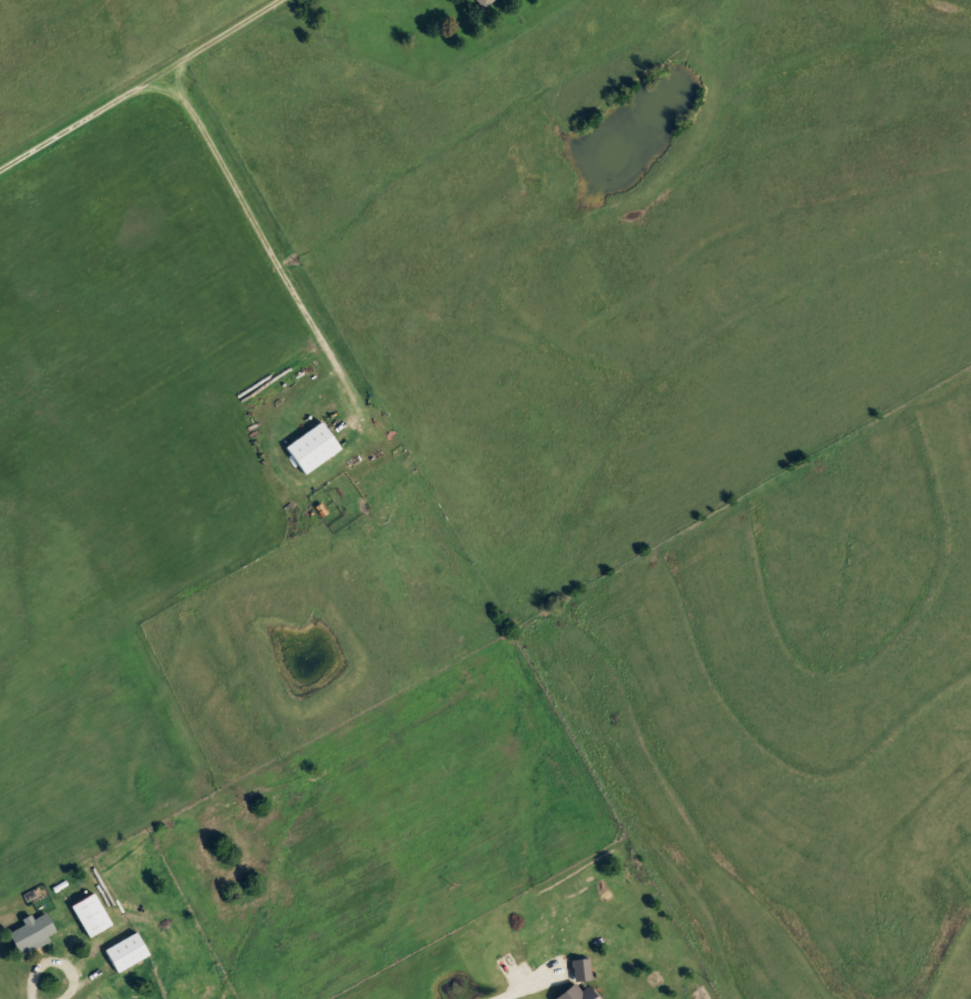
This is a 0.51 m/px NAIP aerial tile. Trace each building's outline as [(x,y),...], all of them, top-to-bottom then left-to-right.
[(277,443),(315,419),(335,449),(297,474),(277,443)] [(19,923),(16,917),(30,910),(45,939),(13,955),(2,932),(19,923)] [(99,946),(136,930),(146,956),(110,971),(99,946)] [(574,975),(590,998),(547,998),(545,996),(574,975)]
